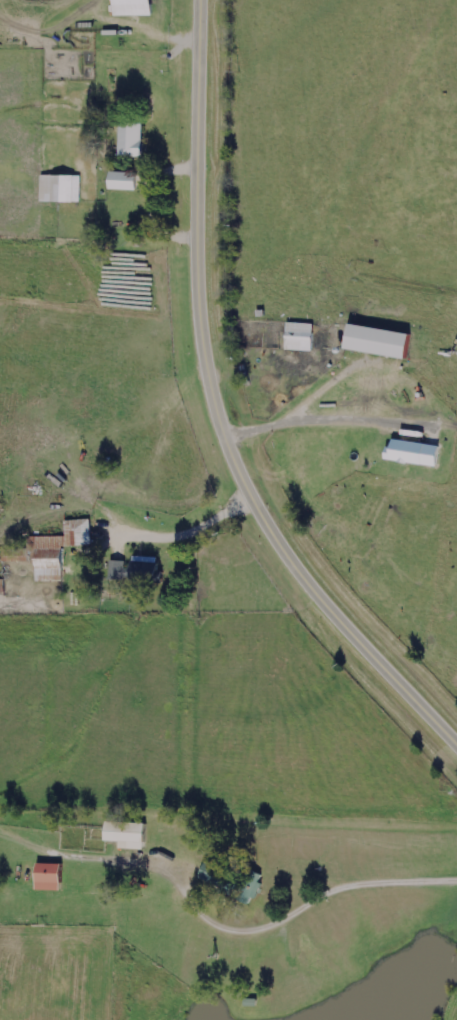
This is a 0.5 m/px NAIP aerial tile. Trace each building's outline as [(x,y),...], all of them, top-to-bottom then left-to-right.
[(115,17),(115,0),(152,0),(152,17),(115,17)] [(119,158),(119,124),(142,124),(142,158),(119,158)] [(135,174),(135,191),(109,191),(109,174),(135,174)] [(79,176),(79,203),(40,203),(40,176),(79,176)] [(286,324),(313,324),(313,352),(286,352),(286,324)] [(347,351),(351,325),(412,335),(408,361),(347,351)] [(236,349),(236,327),(262,327),(262,349),(236,349)] [(439,468),(387,462),(390,441),(442,447),(439,468)] [(65,547),(65,522),(89,522),(89,547),(65,547)] [(36,583),(36,541),(62,541),(62,583),(36,583)] [(145,822),(145,849),(120,849),(120,842),(106,842),(106,822),(145,822)] [(199,878),(210,858),(230,869),(220,889),(199,878)] [(62,864),(62,891),(38,891),(38,864),(62,864)] [(235,883),(251,869),(266,885),(250,900),(235,883)]
